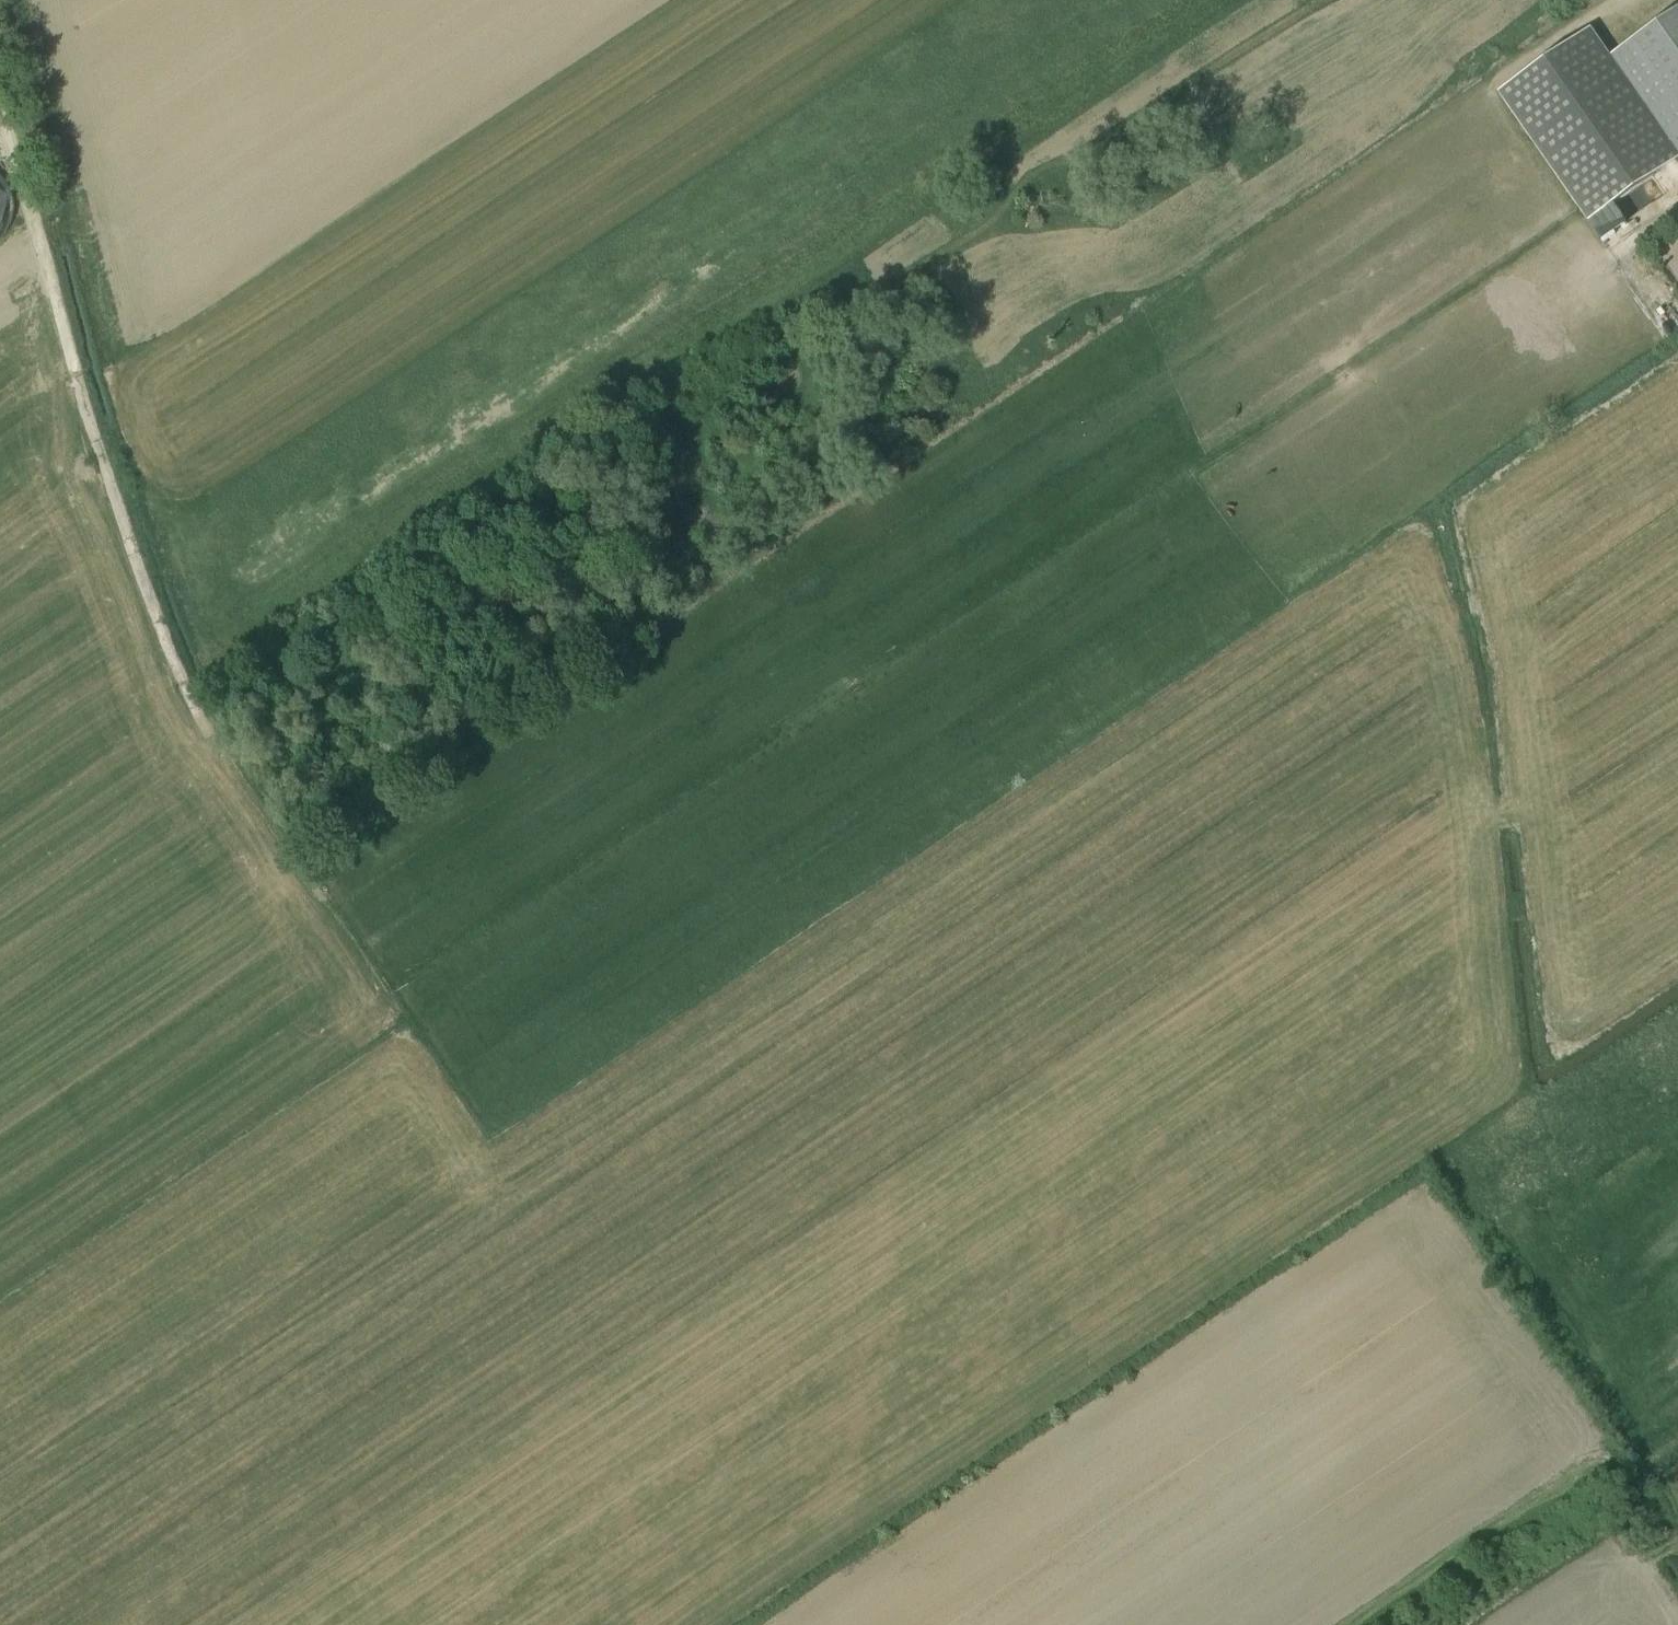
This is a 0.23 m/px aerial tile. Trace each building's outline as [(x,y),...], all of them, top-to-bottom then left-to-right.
[(1611,57),(1677,153),(1677,11),(1611,57)] [(1589,29),(1498,91),(1586,220),(1677,157),(1610,58),(1589,29)]
